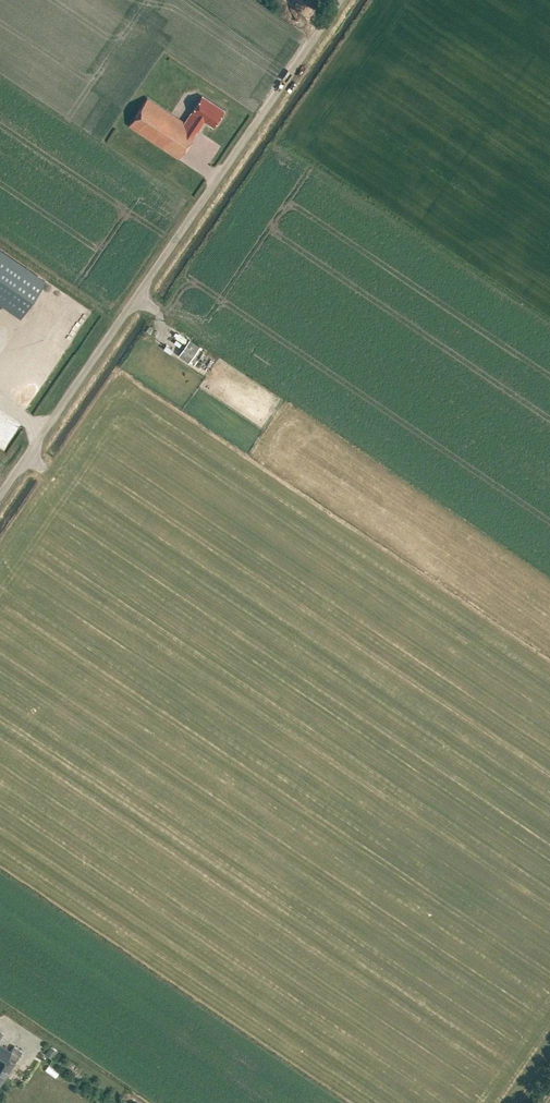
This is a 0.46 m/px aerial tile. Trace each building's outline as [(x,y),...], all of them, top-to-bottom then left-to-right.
[(197,131),(196,131),(203,120),(212,126),(223,109),(201,95),(191,111),(194,114),(187,124),(147,97),(129,125),(179,158),(183,151),(184,151),(192,139),(197,131)] [(2,304),(27,268),(0,249),(0,303),(2,304)] [(189,340),(178,355),(189,362),(199,347),(189,340)] [(0,1044),(0,1084),(1,1084),(15,1062),(14,1062),(22,1051),(13,1046),(10,1051),(0,1044)]
